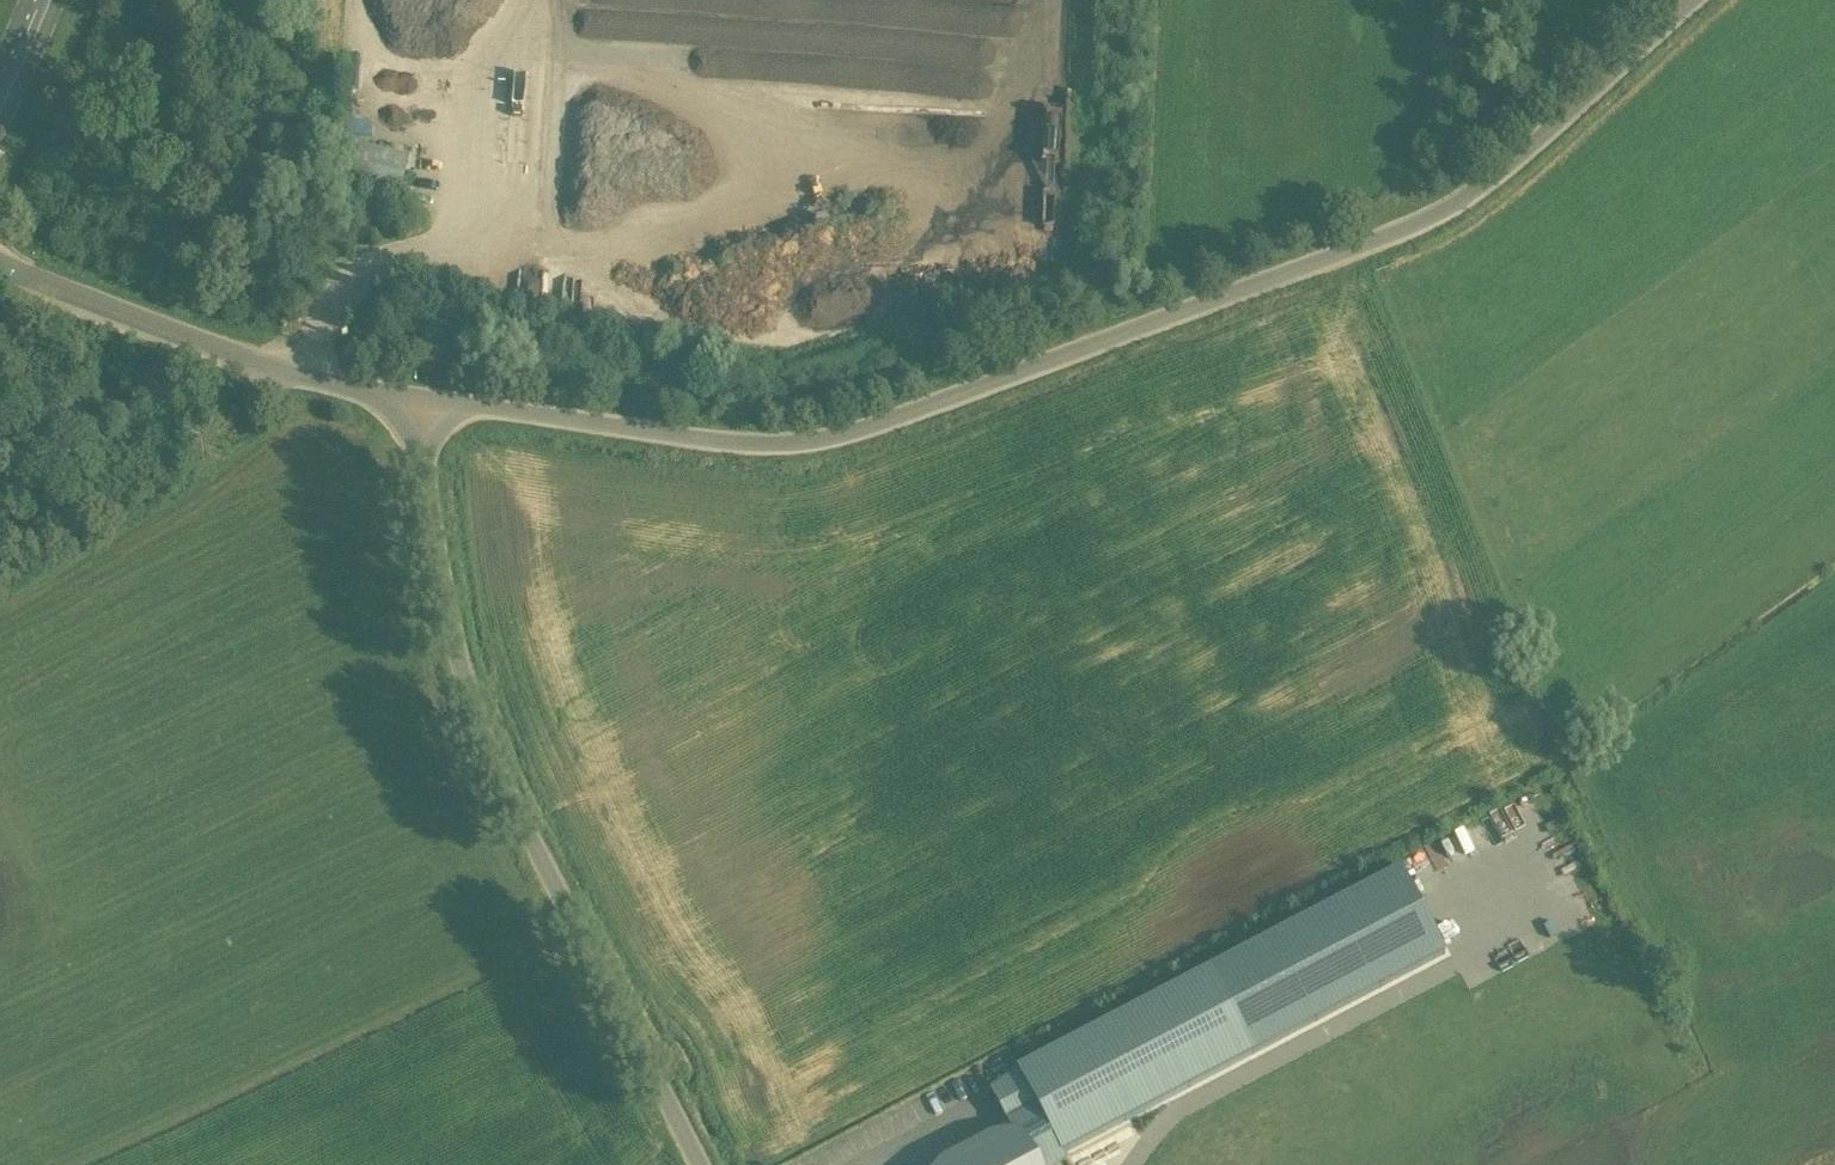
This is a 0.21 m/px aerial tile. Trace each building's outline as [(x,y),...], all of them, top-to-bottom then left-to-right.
[(1047,153),(1067,157),(1077,111),(1057,107),(1047,153)] [(401,196),(410,157),(361,145),(352,185),(401,196)] [(1417,853),(1429,876),(1452,863),(1440,841),(1417,853)] [(1209,969),(1017,1069),(1018,1071),(1040,1114),(1011,1129),(1013,1133),(1014,1135),(957,1164),(1051,1164),(1065,1158),(1062,1154),(1082,1143),(1128,1119),(1251,1055),(1254,1053),(1445,953),(1400,869),(1209,969)]
